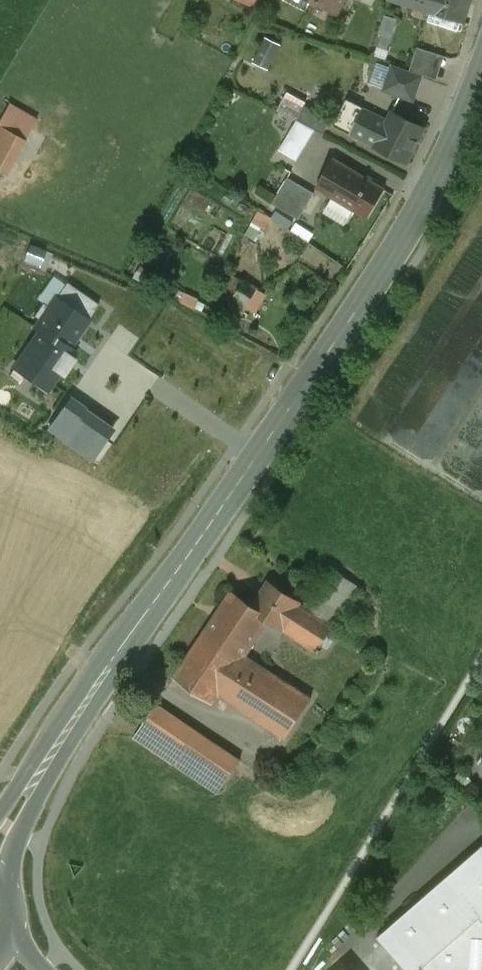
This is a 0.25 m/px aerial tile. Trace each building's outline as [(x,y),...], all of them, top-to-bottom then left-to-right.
[(311,0),(335,13),(336,11),(334,10),(339,0),(311,0)] [(430,10),(430,11),(434,0),(397,0),(430,10)] [(430,11),(462,21),(469,0),(434,0),(430,11)] [(387,56),(392,23),(382,22),(378,55),(387,56)] [(252,60),(268,68),(280,43),(265,35),(252,60)] [(420,76),(392,67),(384,90),(412,100),(420,76)] [(424,128),(392,112),(388,120),(346,100),(334,125),(334,126),(350,134),(349,135),(375,147),(374,148),(406,164),(424,128)] [(304,106),(296,120),(323,134),(330,119),(304,106)] [(0,126),(0,172),(5,175),(25,140),(0,126)] [(384,189),(333,159),(316,188),(332,198),(354,210),(367,218),(384,189)] [(313,193),(287,178),(272,204),(298,219),(313,193)] [(354,210),(332,198),(324,211),(346,224),(354,210)] [(258,290),(244,281),(234,298),(248,307),(258,290)] [(98,305),(67,282),(11,368),(47,395),(76,352),(74,346),(90,322),(89,318),(98,305)] [(119,436),(60,396),(41,427),(99,467),(119,436)] [(359,587),(329,567),(303,608),(297,604),(281,628),(316,651),(319,652),(320,649),(318,648),(359,587)] [(231,592),(173,678),(211,703),(217,695),(218,694),(244,656),(252,644),(251,644),(268,619),(281,628),(280,628),(281,628),(297,604),(298,603),(273,586),(265,598),(261,595),(253,607),(231,592)] [(310,699),(244,656),(218,694),(285,738),(310,699)] [(177,719),(156,705),(134,737),(155,751),(177,719)] [(239,761),(177,719),(155,751),(218,793),(239,761)] [(377,937),(405,969),(419,969),(423,967),(425,969),(481,969),(481,846),(377,937)]
